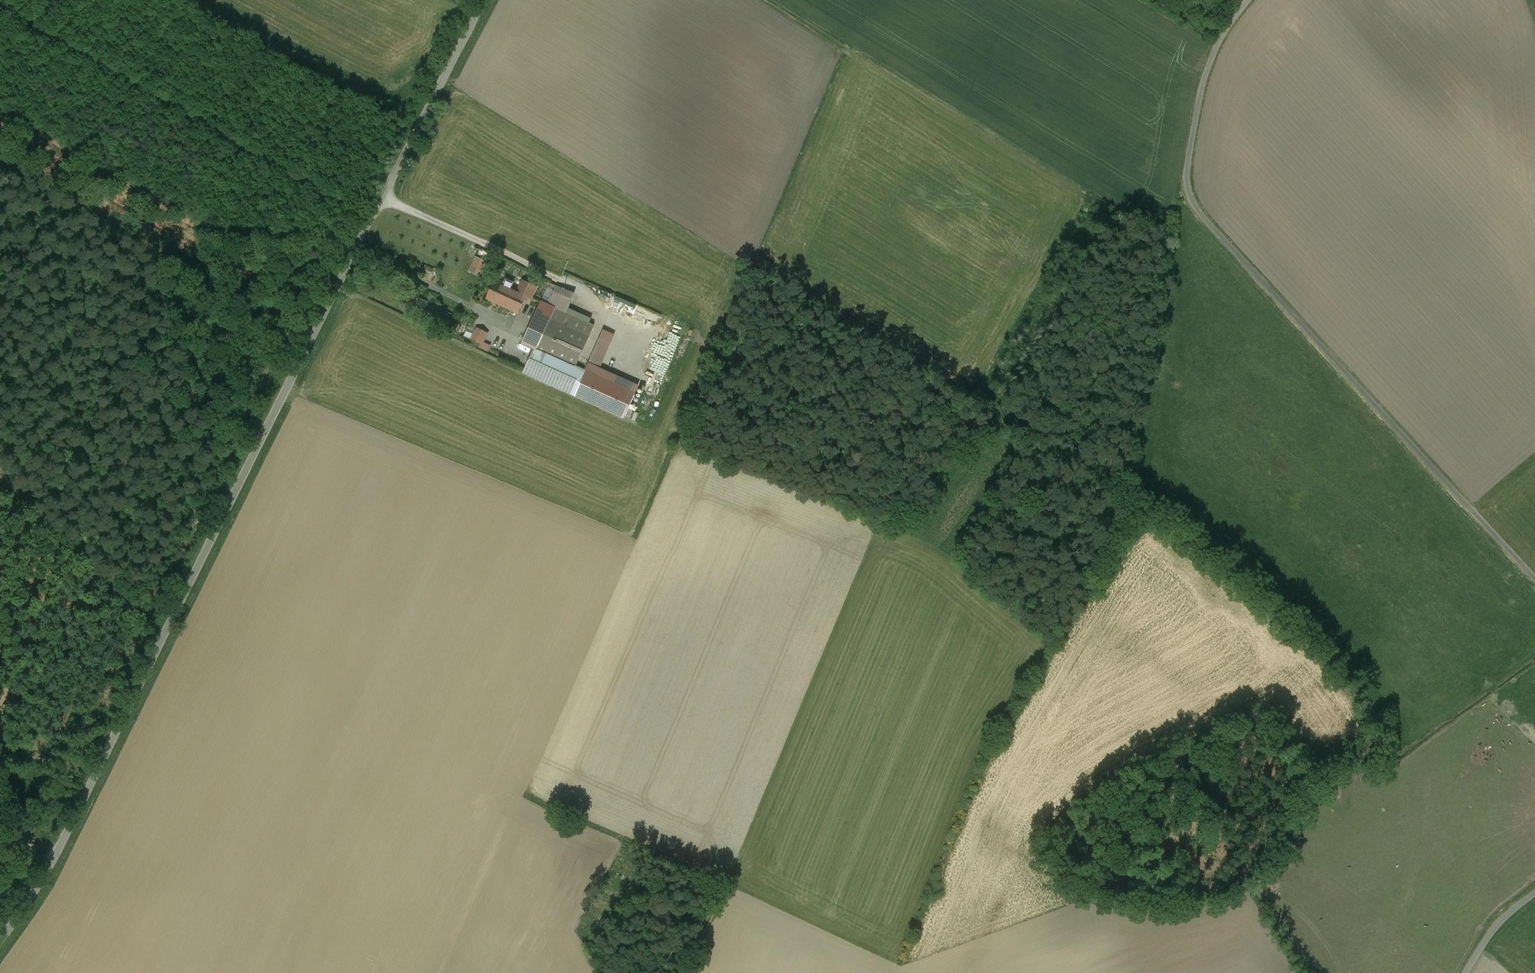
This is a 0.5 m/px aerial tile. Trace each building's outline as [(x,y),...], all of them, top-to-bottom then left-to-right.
[(535,288),(523,282),(518,292),(526,296),(525,297),(530,299),(535,288)] [(510,291),(493,283),(486,299),(518,313),(525,297),(526,296),(518,292),(511,289),(510,291)] [(556,287),(551,297),(558,300),(563,290),(556,287)] [(573,294),(563,290),(558,300),(554,309),(553,309),(552,311),(549,320),(560,325),(565,314),(573,294)] [(548,298),(541,295),(538,302),(544,305),(548,298)] [(552,311),(539,305),(536,314),(549,320),(552,311)] [(549,320),(536,314),(523,344),(547,355),(560,325),(549,320)] [(565,314),(560,325),(547,355),(575,367),(593,326),(565,314)] [(487,334),(476,329),(471,340),(481,345),(487,334)] [(502,336),(495,332),(492,337),(491,339),(489,343),(497,347),(498,345),(498,344),(498,343),(499,341),(502,336)] [(586,371),(585,372),(634,394),(638,386),(597,367),(608,342),(599,338),(585,371),(586,371)] [(547,355),(523,344),(535,350),(525,373),(536,378),(547,355)] [(496,355),(499,351),(491,347),(488,351),(496,355)] [(575,367),(547,355),(536,378),(575,395),(585,372),(586,371),(585,371),(585,372),(575,367)] [(585,372),(575,395),(581,398),(624,417),(634,394),(585,372)]
